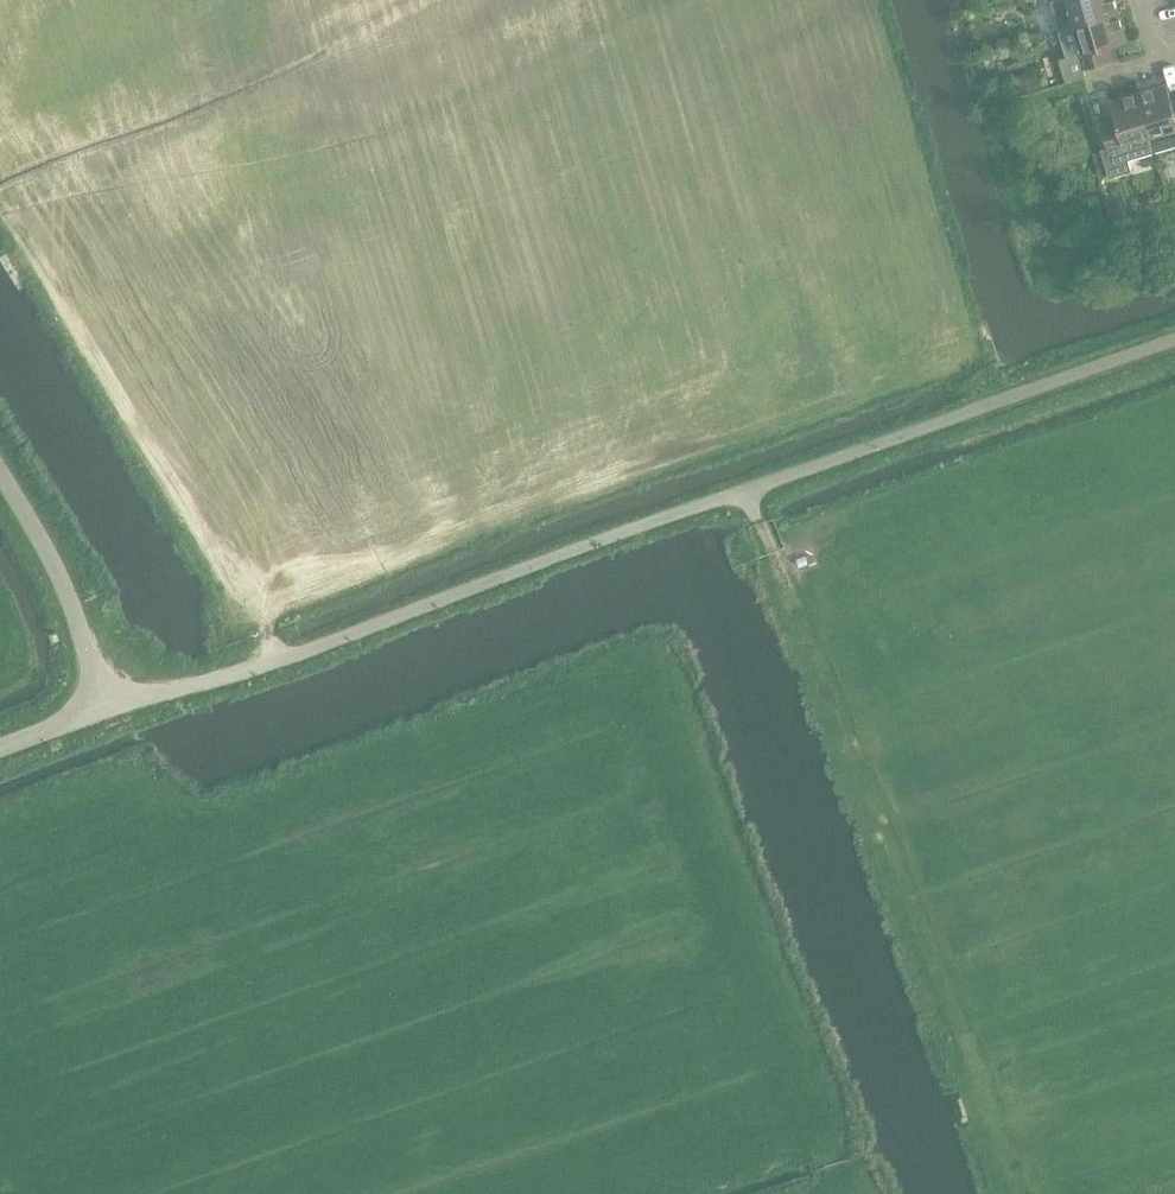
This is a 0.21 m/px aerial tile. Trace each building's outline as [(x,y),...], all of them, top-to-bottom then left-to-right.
[(1047,4),(1052,3),(1060,30),(1120,12),(1116,0),(1046,0),(1047,4)] [(1120,12),(1060,30),(1067,57),(1060,59),(1067,81),(1086,76),(1084,69),(1114,60),(1110,46),(1128,41),(1120,12)] [(1037,69),(1016,76),(1021,93),(1042,86),(1037,69)] [(1139,92),(1156,152),(1174,146),(1174,101),(1173,101),(1168,84),(1139,92)] [(1156,152),(1139,92),(1110,100),(1116,118),(1101,122),(1108,147),(1102,149),(1110,178),(1132,171),(1129,160),(1156,152)]
